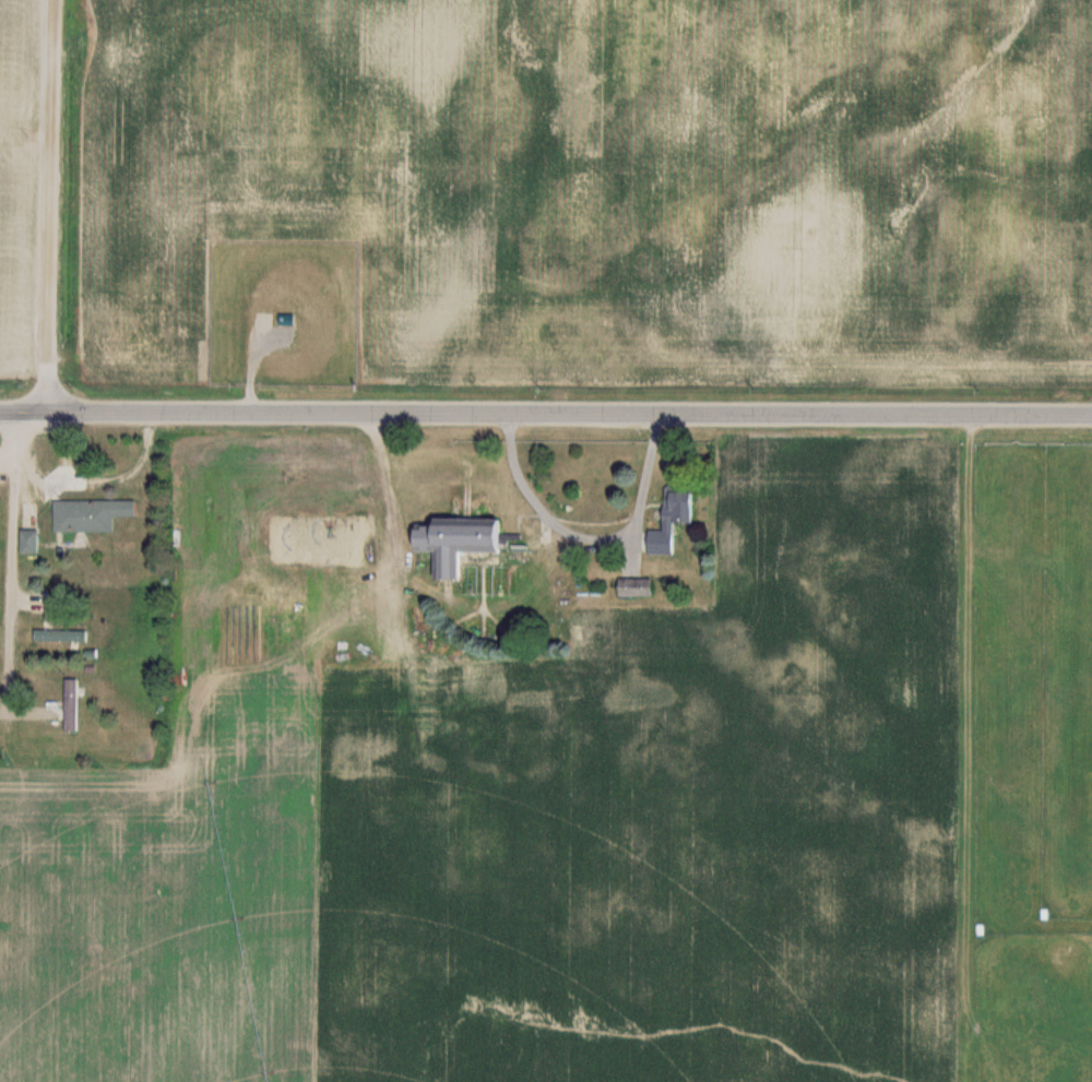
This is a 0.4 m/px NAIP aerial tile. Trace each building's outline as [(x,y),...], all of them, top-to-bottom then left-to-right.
[(672,525),(706,523),(704,488),(670,489),(672,525)] [(61,532),(121,532),(121,517),(144,517),(144,501),(61,501),(61,532)] [(470,580),(471,552),(517,553),(518,522),(418,519),(417,551),(438,551),(437,579),(470,580)] [(42,532),(25,532),(25,553),(42,553),(42,532)] [(622,598),(656,598),(656,580),(622,580),(622,598)] [(38,642),(93,642),(93,631),(38,631),(38,642)] [(69,680),(69,731),(84,731),(84,680),(69,680)]
